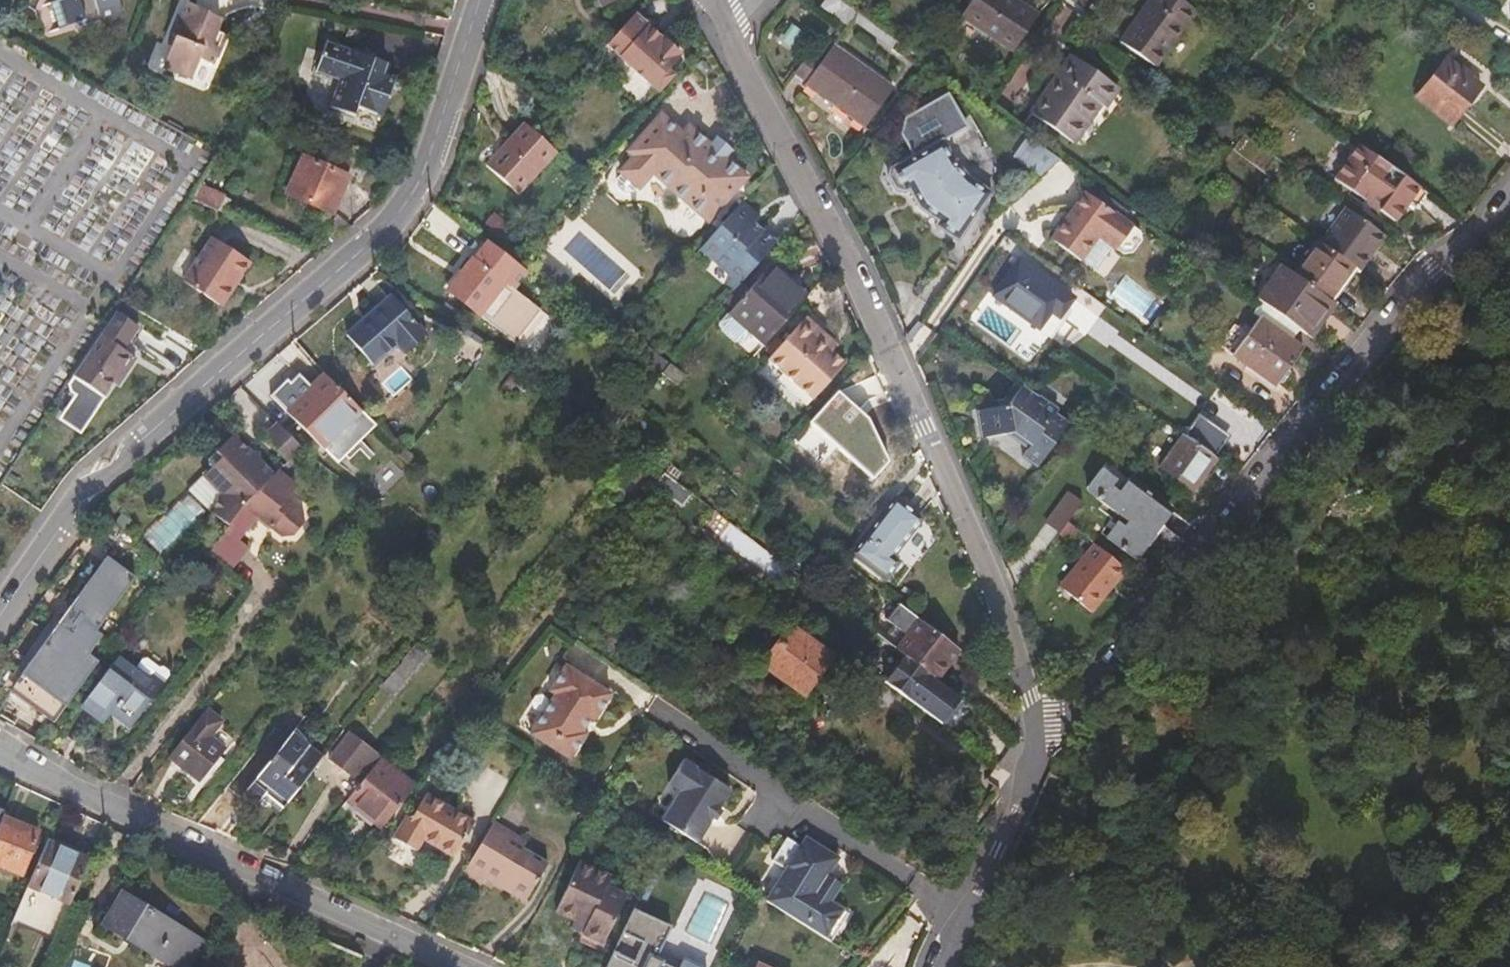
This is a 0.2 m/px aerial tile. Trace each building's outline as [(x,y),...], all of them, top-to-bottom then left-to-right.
[(62,24),(89,17),(90,19),(104,16),(105,18),(126,13),(123,0),(55,0),(62,24)] [(223,43),(214,40),(217,31),(223,12),(190,0),(189,0),(184,16),(179,14),(169,43),(173,44),(166,63),(167,66),(191,75),(196,72),(201,59),(215,63),(223,43)] [(840,0),(828,0),(823,7),(848,25),(852,20),(857,12),(840,0)] [(966,16),(1015,50),(1038,15),(1016,0),(977,0),(966,16)] [(1184,0),(1151,0),(1123,40),(1157,64),(1196,9),(1184,0)] [(857,12),(852,20),(907,59),(912,52),(909,50),(857,12)] [(637,15),(610,44),(623,55),(622,56),(662,93),(677,76),(670,70),(683,55),(665,40),(663,40),(649,27),(649,26),(637,15)] [(214,40),(223,43),(226,35),(217,31),(214,40)] [(378,57),(329,41),(320,67),(342,75),(333,103),(359,111),(361,105),(384,113),(397,75),(374,68),(378,57)] [(823,63),(810,82),(808,85),(867,126),(895,87),(836,45),(823,63)] [(799,74),(810,82),(823,63),(811,55),(799,74)] [(1119,89),(1073,56),(1035,111),(1077,141),(1104,103),(1107,106),(1119,89)] [(1481,85),(1449,60),(1421,97),(1454,124),(1481,85)] [(939,254),(962,271),(996,222),(1011,201),(956,164),(944,140),(968,127),(950,95),(908,117),(904,135),(913,156),(892,167),(887,177),(894,190),(904,193),(914,188),(928,215),(953,233),(939,254)] [(624,174),(638,187),(640,188),(654,173),(709,222),(748,178),(725,158),(731,152),(719,141),(713,147),(690,127),(684,134),(663,116),(630,152),(636,157),(622,172),(624,174)] [(557,153),(532,130),(526,125),(489,163),(521,193),(557,153)] [(1046,149),(1031,138),(1017,156),(1033,168),(1046,149)] [(1402,141),(1389,157),(1412,175),(1424,159),(1402,141)] [(1426,191),(1365,147),(1341,181),(1371,204),(1374,201),(1385,211),(1384,213),(1401,225),(1416,206),(1426,191)] [(1033,168),(1045,178),(1064,161),(1046,149),(1033,168)] [(350,178),(305,157),(290,192),(335,213),(350,178)] [(634,193),(638,187),(624,174),(618,180),(619,188),(625,193),(634,193)] [(1123,220),(1131,209),(1106,191),(1097,202),(1123,220)] [(1426,191),(1416,206),(1424,212),(1435,197),(1426,191)] [(1123,220),(1097,202),(1087,195),(1053,243),(1083,263),(1100,239),(1123,256),(1130,256),(1135,255),(1143,243),(1141,233),(1123,220)] [(755,214),(742,203),(706,244),(719,255),(715,259),(734,276),(727,285),(735,292),(778,245),(755,226),(749,221),(755,214)] [(1386,235),(1349,208),(1325,243),(1357,267),(1362,270),(1386,235)] [(494,214),(487,221),(501,233),(508,226),(494,214)] [(761,219),(755,214),(749,221),(755,226),(761,219)] [(186,282),(218,302),(236,276),(242,280),(253,263),(214,237),(186,282)] [(1321,240),(1297,274),(1332,300),(1357,267),(1325,243),(1321,240)] [(514,261),(489,242),(476,258),(475,256),(448,288),(515,342),(541,310),(514,288),(527,270),(514,261)] [(1075,300),(1023,260),(996,294),(1041,328),(1054,311),(1062,317),(1075,300)] [(1301,328),(1312,336),(1335,302),(1332,300),(1297,274),(1284,264),(1261,297),(1301,328)] [(766,349),(810,302),(773,268),(730,316),(753,337),(766,349)] [(236,276),(218,302),(224,306),(242,280),(236,276)] [(1261,297),(1253,292),(1246,302),(1265,316),(1249,337),(1237,327),(1224,345),(1280,388),(1296,368),(1292,365),(1306,347),(1294,339),(1301,328),(1261,297)] [(391,294),(347,332),(376,365),(399,346),(405,352),(427,334),(391,294)] [(139,325),(119,311),(76,375),(104,393),(106,394),(115,379),(120,381),(136,355),(124,348),(139,325)] [(753,337),(730,316),(722,325),(722,331),(739,345),(745,346),(753,337)] [(826,349),(832,342),(807,319),(770,361),(813,401),(845,366),(834,356),(826,349)] [(839,349),(832,342),(826,349),(834,356),(839,349)] [(658,353),(650,363),(663,373),(671,364),(658,353)] [(671,364),(663,373),(680,386),(688,376),(671,364)] [(539,384),(520,368),(503,387),(512,396),(519,389),(529,397),(539,384)] [(379,427),(328,373),(310,390),(315,396),(292,416),(338,463),(379,427)] [(76,375),(71,383),(71,391),(91,403),(94,403),(99,402),(104,393),(76,375)] [(1035,391),(1026,385),(1011,404),(986,406),(989,434),(1014,433),(1031,446),(1027,452),(1040,463),(1043,463),(1070,423),(1062,418),(1057,412),(1058,408),(1035,391)] [(886,455),(830,405),(803,434),(860,484),(886,455)] [(1219,446),(1229,434),(1206,414),(1196,426),(1219,446)] [(1174,429),(1168,424),(1165,429),(1171,433),(1174,429)] [(289,434),(287,431),(274,443),(290,462),(303,448),(289,434)] [(1218,458),(1185,434),(1162,467),(1172,475),(1169,479),(1191,495),(1218,458)] [(191,489),(193,492),(212,512),(210,514),(211,514),(228,528),(242,510),(276,476),(235,436),(211,458),(211,464),(213,468),(191,489)] [(1166,510),(1128,482),(1122,490),(1115,486),(1118,480),(1103,468),(1090,487),(1100,495),(1099,497),(1130,521),(1126,527),(1119,522),(1109,537),(1138,558),(1154,536),(1154,534),(1151,531),(1166,510)] [(298,486),(280,472),(276,476),(242,510),(228,528),(226,531),(237,540),(251,525),(261,533),(269,524),(284,535),(295,534),(304,522),(303,510),(288,499),(298,486)] [(686,511),(696,498),(668,477),(658,490),(686,511)] [(1047,523),(1062,534),(1070,522),(1085,502),(1070,491),(1047,523)] [(922,520),(897,499),(854,554),(887,579),(901,561),(894,556),(922,520)] [(170,552),(179,556),(211,514),(210,514),(170,552)] [(208,555),(229,572),(247,548),(237,540),(226,531),(208,555)] [(262,532),(243,555),(260,568),(253,577),(273,592),(297,560),(262,532)] [(1094,614),(1129,570),(1097,544),(1088,555),(1092,559),(1067,591),(1094,614)] [(165,556),(173,565),(179,556),(170,552),(165,556)] [(1063,588),(1067,591),(1092,559),(1088,555),(1063,588)] [(57,720),(102,660),(92,653),(106,635),(100,630),(139,577),(112,556),(14,688),(57,720)] [(959,651),(898,604),(887,619),(901,630),(898,633),(906,638),(902,643),(888,631),(883,638),(933,675),(938,679),(959,651)] [(590,606),(583,614),(592,621),(598,612),(590,606)] [(832,657),(792,626),(764,664),(804,694),(832,657)] [(583,627),(578,633),(594,645),(599,638),(583,627)] [(417,647),(383,686),(394,694),(427,655),(417,647)] [(166,682),(154,673),(150,679),(120,657),(85,705),(102,717),(109,707),(134,725),(166,682)] [(610,692),(566,665),(549,689),(555,693),(529,731),(568,756),(584,732),(581,730),(591,714),(594,716),(610,692)] [(1006,755),(1018,739),(938,679),(933,675),(921,691),(946,709),(945,710),(1006,755)] [(225,723),(208,711),(171,758),(202,782),(227,750),(213,739),(225,723)] [(324,756),(295,732),(249,789),(261,798),(267,789),(286,804),(324,756)] [(362,782),(382,758),(352,734),(332,759),(362,782)] [(417,785),(382,758),(362,782),(348,800),(382,828),(417,785)] [(696,841),(712,816),(719,806),(730,788),(683,758),(670,779),(669,780),(668,781),(681,790),(663,819),(696,841)] [(474,823),(423,791),(396,836),(418,850),(426,837),(454,855),(474,823)] [(719,806),(712,816),(717,819),(723,809),(719,806)] [(3,817),(0,825),(0,867),(23,876),(40,834),(3,817)] [(515,835),(494,822),(463,873),(478,882),(483,874),(525,900),(547,864),(511,842),(515,835)] [(766,900),(830,941),(848,913),(829,901),(841,883),(827,874),(838,857),(806,837),(801,845),(787,836),(773,860),(786,868),(766,900)] [(72,905),(90,861),(47,843),(29,888),(72,905)] [(587,923),(583,931),(606,941),(626,894),(607,885),(611,876),(579,862),(558,909),(576,918),(587,923)] [(124,895),(104,927),(171,966),(191,966),(205,944),(124,895)] [(609,961),(621,966),(677,966),(645,952),(658,924),(633,913),(627,925),(616,948),(609,961)] [(573,926),(583,931),(587,923),(576,918),(573,926)] [(683,956),(678,966),(706,966),(683,956)]
